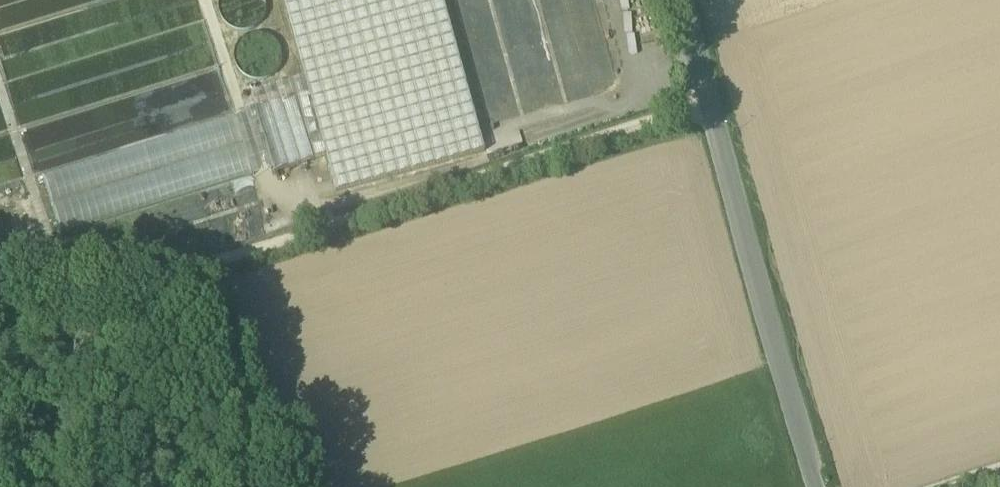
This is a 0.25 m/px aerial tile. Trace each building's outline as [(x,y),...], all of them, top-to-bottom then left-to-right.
[(257,26),(266,10),(264,0),(221,0),(220,1),(221,14),(227,25),(241,30),(257,26)] [(305,78),(327,157),(336,191),(485,150),(477,121),(443,0),(283,0),(305,78)] [(256,80),(272,76),(281,59),(279,46),(270,37),(259,33),(245,38),(236,50),(236,64),(243,74),(256,80)] [(276,172),(327,157),(305,78),(252,95),(257,111),(276,172)] [(252,175),(254,179),(276,172),(257,111),(234,118),(252,175)] [(42,177),(61,236),(252,175),(234,118),(234,117),(232,118),(42,177)]
